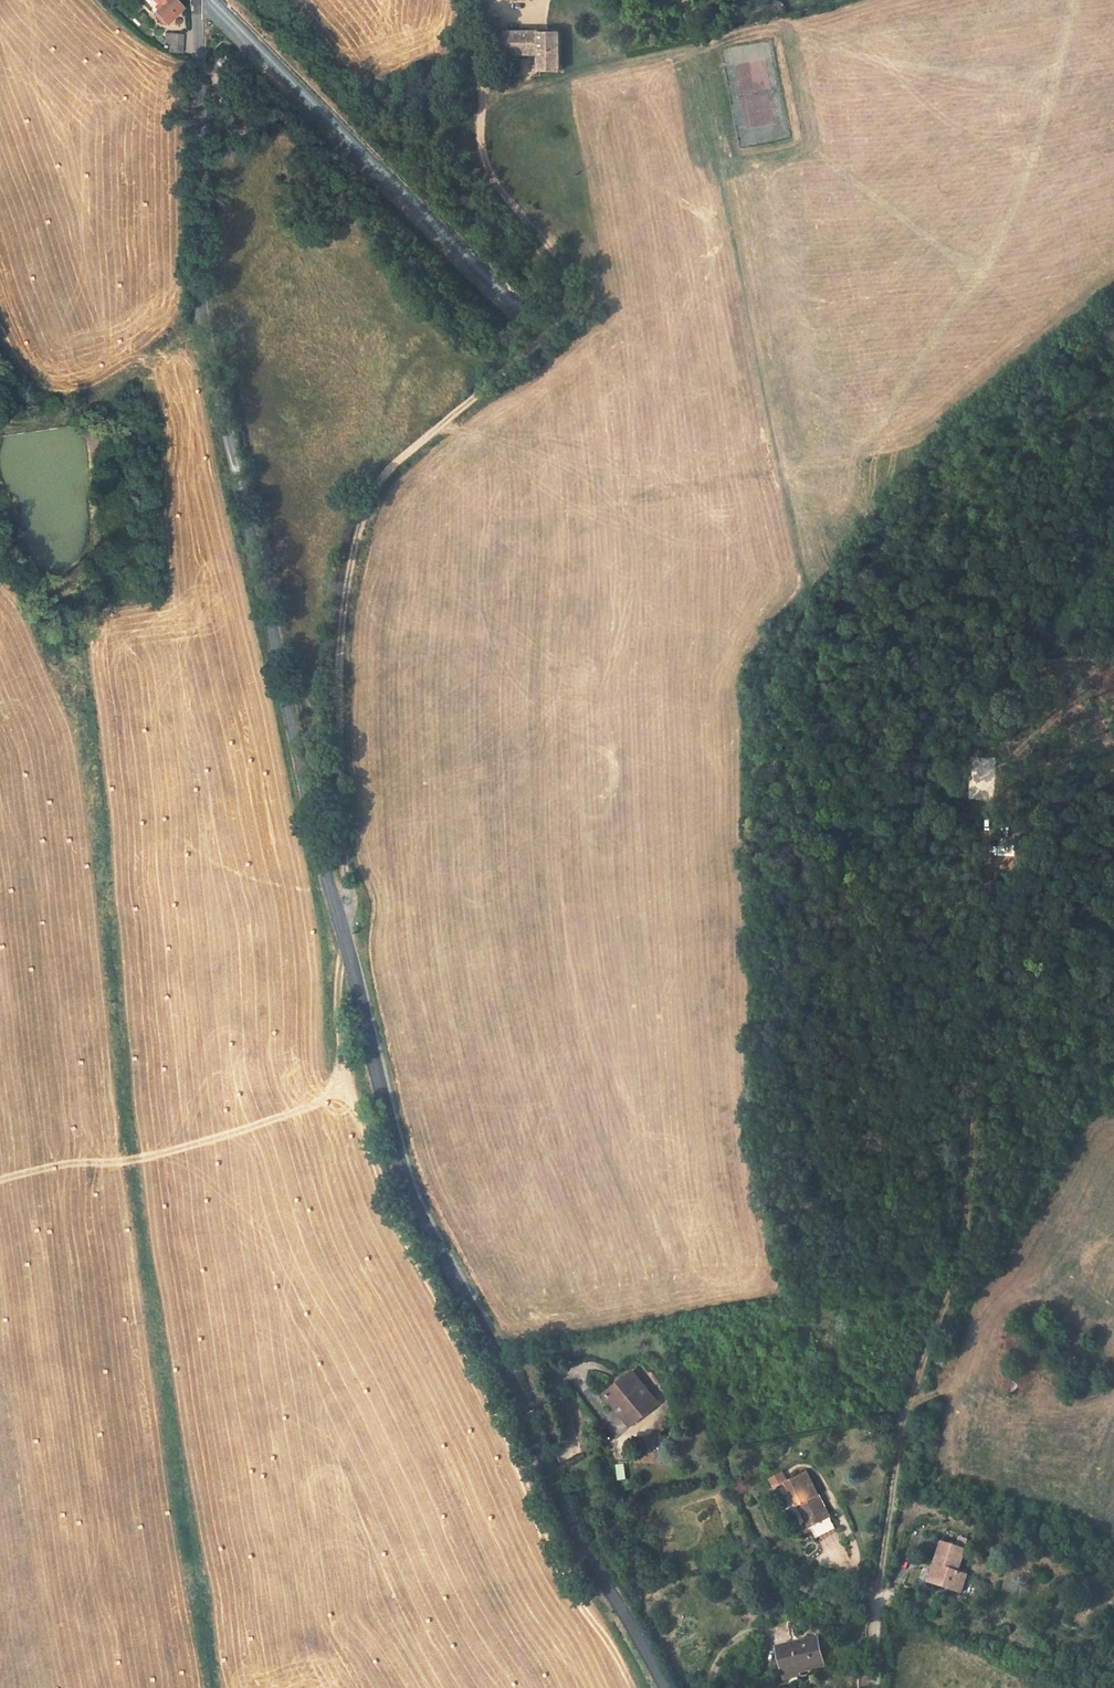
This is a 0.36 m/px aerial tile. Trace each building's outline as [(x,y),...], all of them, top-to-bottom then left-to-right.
[(174,0),(159,0),(165,6),(156,16),(166,25),(183,9),(174,0)] [(782,16),(783,13),(784,11),(783,9),(782,7),(781,6),(780,5),(778,5),(776,5),(774,5),(772,6),(771,8),(770,9),(769,11),(770,13),(770,15),(772,16),(773,18),(775,18),(777,18),(778,18),(781,17),(782,16)] [(557,72),(559,33),(504,29),(502,53),(540,55),(539,71),(555,71),(557,72)] [(183,52),(183,35),(166,34),(166,41),(171,42),(170,52),(183,52)] [(626,1418),(650,1395),(624,1367),(600,1389),(626,1418)] [(824,1509),(804,1465),(785,1473),(805,1517),(824,1509)] [(807,1523),(827,1514),(824,1509),(805,1517),(807,1523)] [(951,1567),(957,1548),(936,1540),(921,1581),(953,1591),(959,1570),(951,1567)] [(828,1666),(820,1638),(783,1647),(791,1675),(828,1666)]
